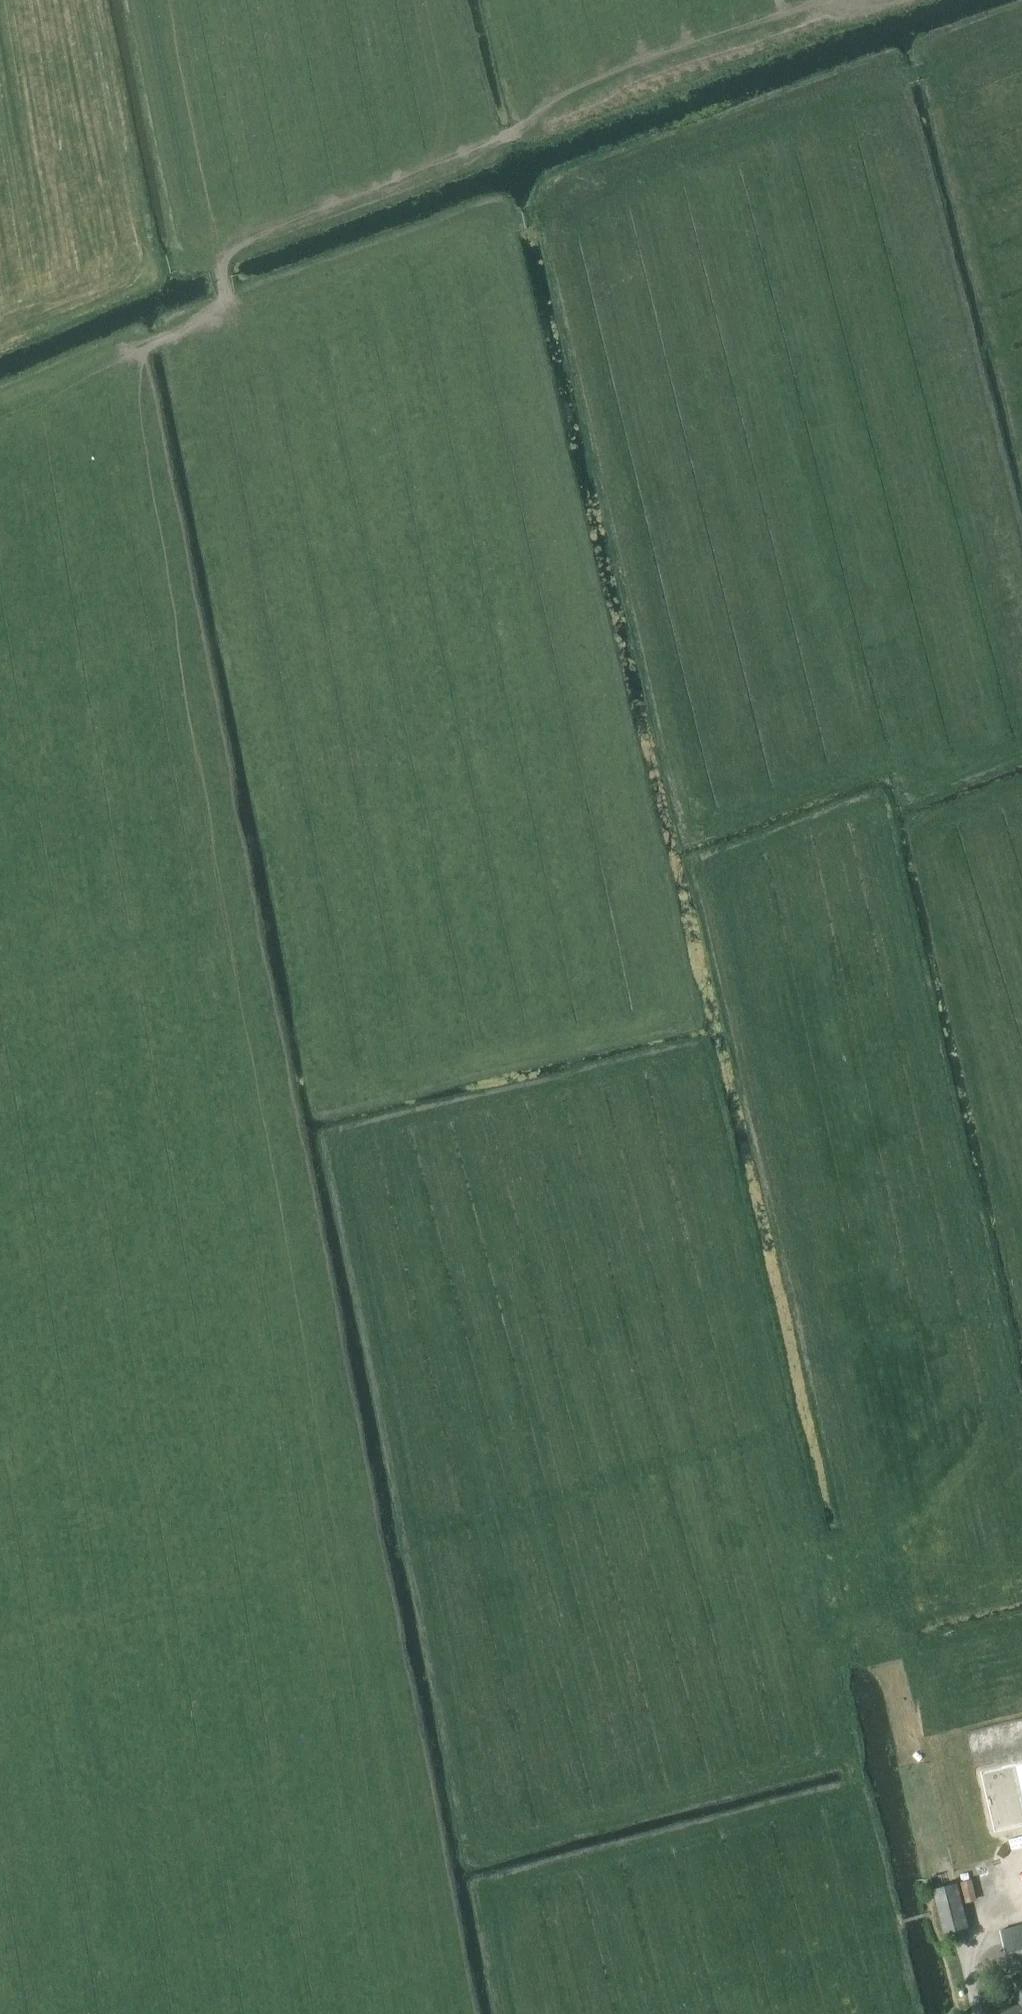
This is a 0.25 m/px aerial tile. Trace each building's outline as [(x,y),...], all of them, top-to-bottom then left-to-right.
[(969,1931),(958,1885),(955,1871),(932,1876),(946,1936),(969,1931)] [(1009,1978),(1016,2006),(997,2011),(998,2013),(1021,2013),(1021,1927),(999,1933),(1010,1978),(1009,1978)]
